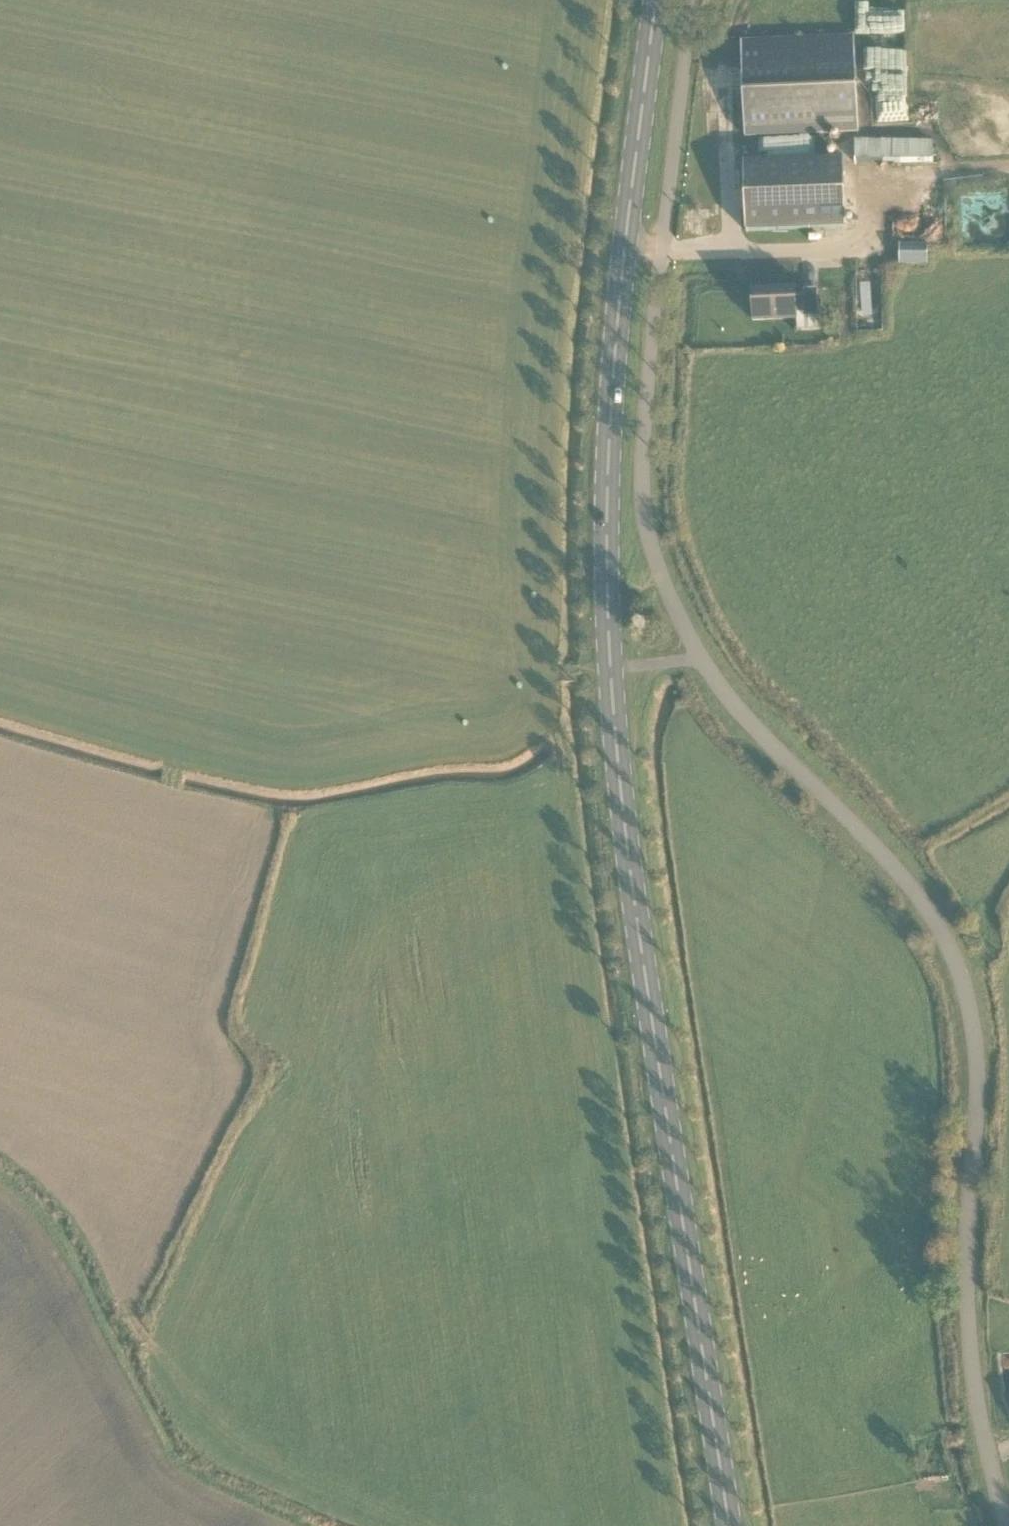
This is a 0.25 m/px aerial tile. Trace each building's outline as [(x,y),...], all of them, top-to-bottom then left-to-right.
[(854,40),(741,46),(745,140),(858,134),(854,40)] [(933,162),(933,140),(855,141),(855,162),(933,162)] [(847,230),(844,162),(744,166),(747,234),(847,230)] [(697,168),(696,180),(714,180),(714,168),(697,168)] [(927,265),(926,244),(898,245),(899,266),(927,265)] [(819,317),(817,287),(803,288),(804,297),(796,298),(795,289),(752,292),(754,321),(798,318),(797,315),(805,315),(805,318),(819,317)]
